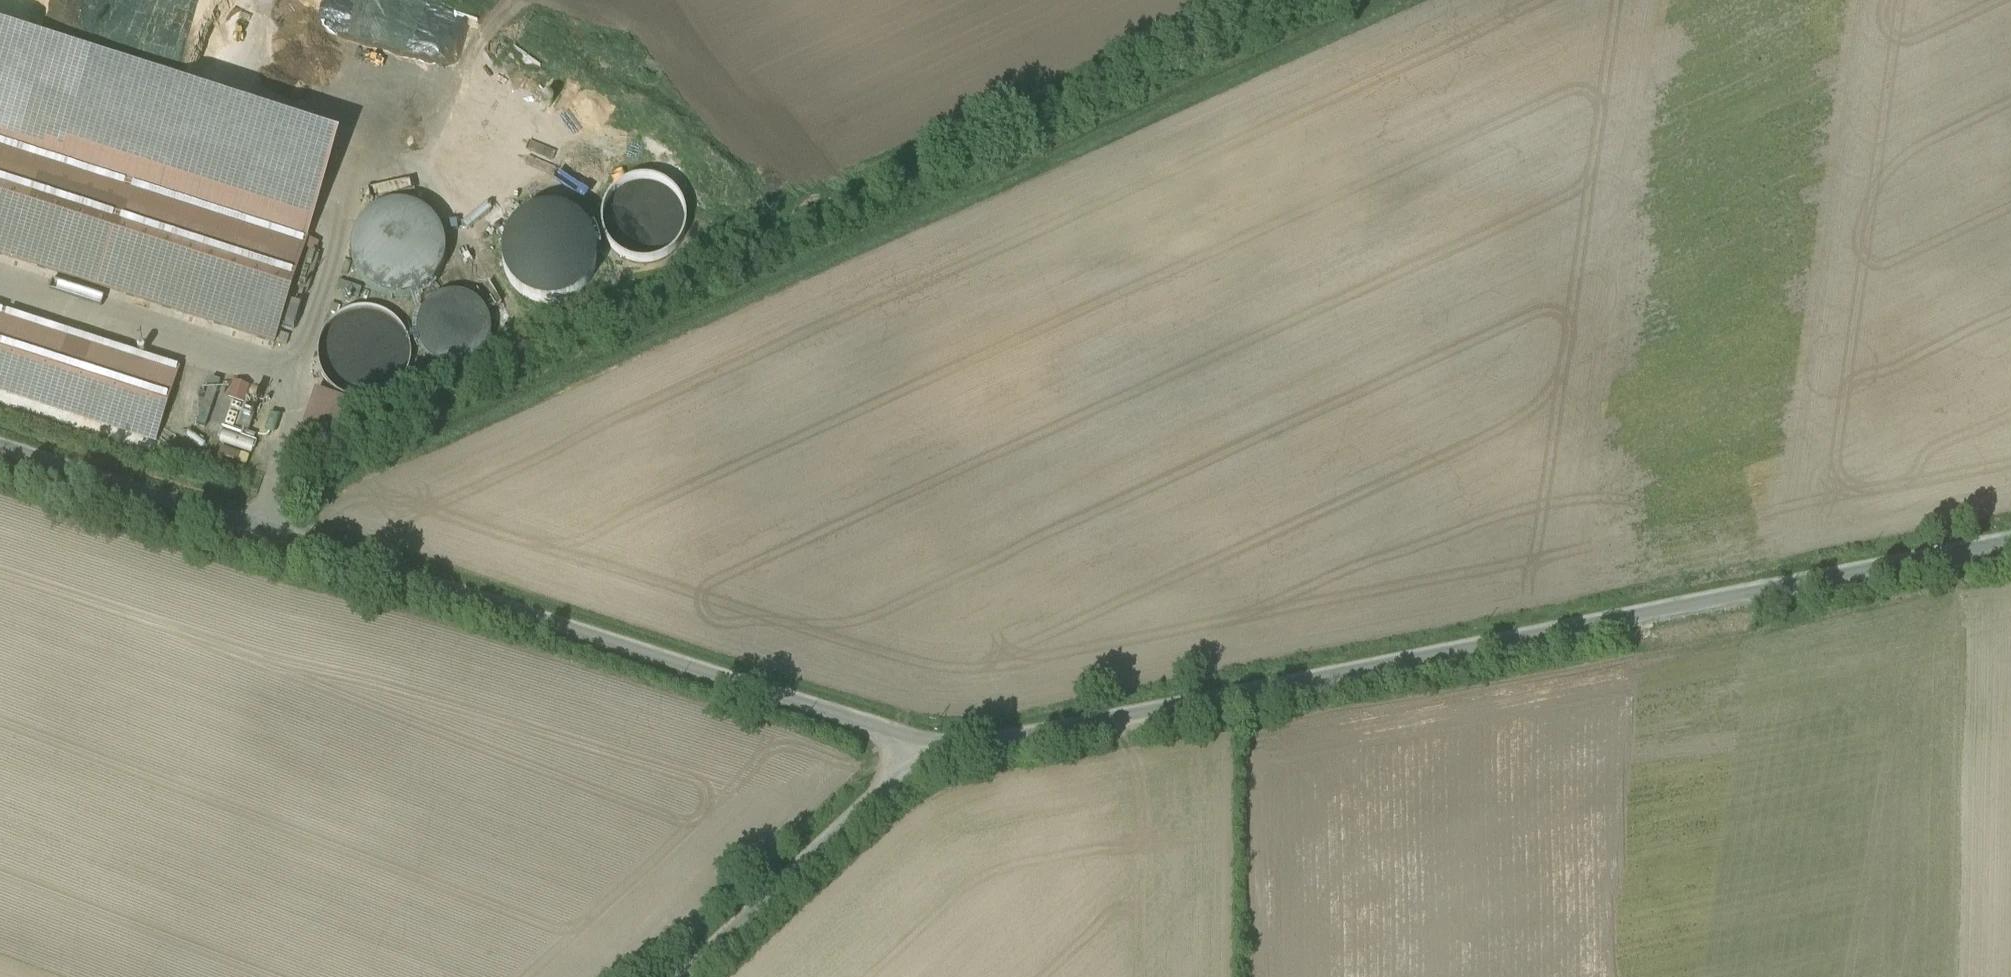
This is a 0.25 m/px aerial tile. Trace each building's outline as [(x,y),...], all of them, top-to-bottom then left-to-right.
[(430,6),(419,2),(416,1),(412,0),(349,0),(349,4),(345,15),(344,29),(392,46),(350,43),(347,81),(362,82),(362,86),(381,87),(403,95),(417,55),(405,51),(407,43),(408,29),(422,30),(430,6)] [(0,33),(0,142),(306,241),(308,241),(340,142),(0,33)] [(433,48),(411,143),(443,151),(466,56),(433,48)] [(0,142),(0,256),(273,344),(306,241),(0,142)] [(601,216),(602,230),(607,243),(616,253),(629,260),(643,263),(656,261),(669,255),(679,245),(684,232),(686,218),(683,205),(676,193),(665,184),(652,179),(638,178),(625,182),(613,191),(605,202),(601,216)] [(443,269),(446,251),(442,233),(431,217),(416,207),(398,204),(379,208),(364,219),(354,234),(351,253),(355,271),(366,286),(381,296),(399,299),(418,295),(433,284),(443,269)] [(594,277),(597,259),(593,241),(583,226),(567,216),(549,212),(531,216),(516,227),(506,243),(503,261),(507,279),(517,294),(533,304),(551,307),(569,303),(584,293),(594,277)] [(489,345),(491,331),(488,316),(480,305),(468,297),(453,294),(439,297),(427,306),(419,318),(417,332),(420,346),(428,358),(440,366),(455,369),(469,366),(481,357),(489,345)] [(339,307),(331,305),(329,313),(336,316),(339,307)] [(292,306),(285,328),(294,330),(301,308),(292,306)] [(408,373),(411,355),(407,337),(397,322),(381,312),(363,309),(345,313),(331,323),(321,338),(318,356),(321,374),(332,389),(347,399),(365,402),(383,398),(398,388),(408,373)] [(0,312),(0,396),(157,446),(181,370),(0,312)] [(289,337),(281,335),(278,344),(286,347),(289,337)] [(356,406),(318,393),(304,434),(342,447),(356,406)] [(253,455),(257,443),(224,432),(220,443),(253,455)]
